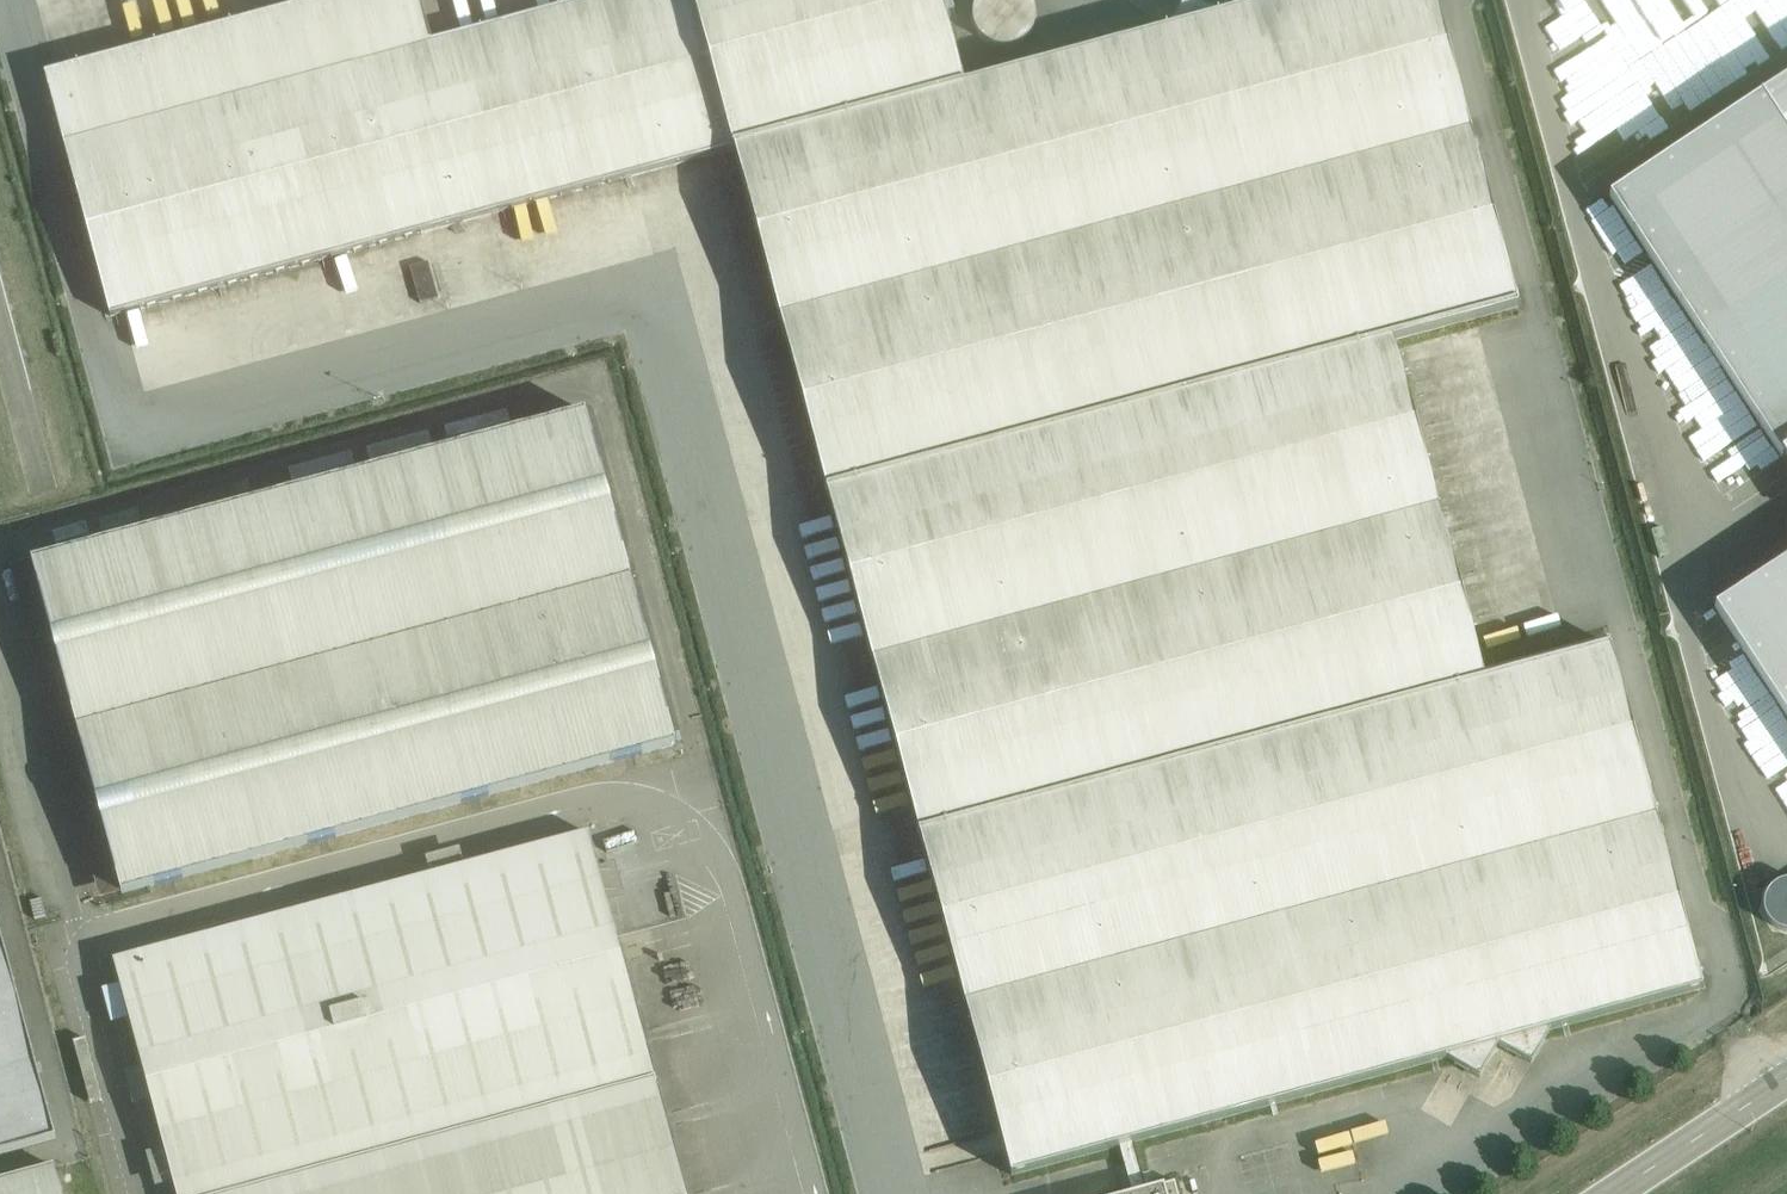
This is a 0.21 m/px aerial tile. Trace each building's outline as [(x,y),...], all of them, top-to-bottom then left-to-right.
[(940,0),(586,0),(379,56),(364,0),(319,0),(45,74),(110,316),(733,148),(1011,1175),(1119,1146),(1132,1193),(1127,1193),(1178,1193),(1174,1181),(1146,1189),(1133,1142),(1446,1058),(1479,1077),(1497,1044),(1530,1063),(1549,1030),(1700,989),(1608,644),(1483,677),(1392,340),(1517,307),(1434,0),(1278,0),(1272,2),(1269,0),(1229,0),(1220,16),(1193,0),(1185,0),(1169,30),(963,85),(940,0)] [(1005,46),(1008,46),(1011,45),(1016,44),(1018,42),(1021,41),(1025,38),(1028,35),(1030,32),(1031,30),(1033,27),(1034,24),(1035,21),(1035,19),(1035,16),(1035,13),(1035,12),(1035,9),(1034,7),(1033,4),(1032,1),(1031,0),(976,0),(975,3),(974,5),(974,7),(973,10),(973,11),(973,16),(973,18),(973,21),(973,22),(974,25),(975,28),(976,29),(979,33),(980,34),(982,37),(985,40),(988,41),(990,43),(995,45),(999,46),(1002,46),(1005,46)] [(1595,34),(1552,62),(1599,134),(1578,148),(1781,456),(1786,453),(1786,0),(1573,0),(1595,34)] [(121,893),(164,881),(675,743),(586,410),(31,560),(121,893)] [(1714,606),(1786,718),(1786,558),(1714,606)] [(113,960),(176,1193),(685,1193),(587,832),(113,960)] [(56,1140),(0,932),(0,1155),(56,1140)] [(53,1166),(0,1180),(0,1193),(61,1193),(53,1166)]
